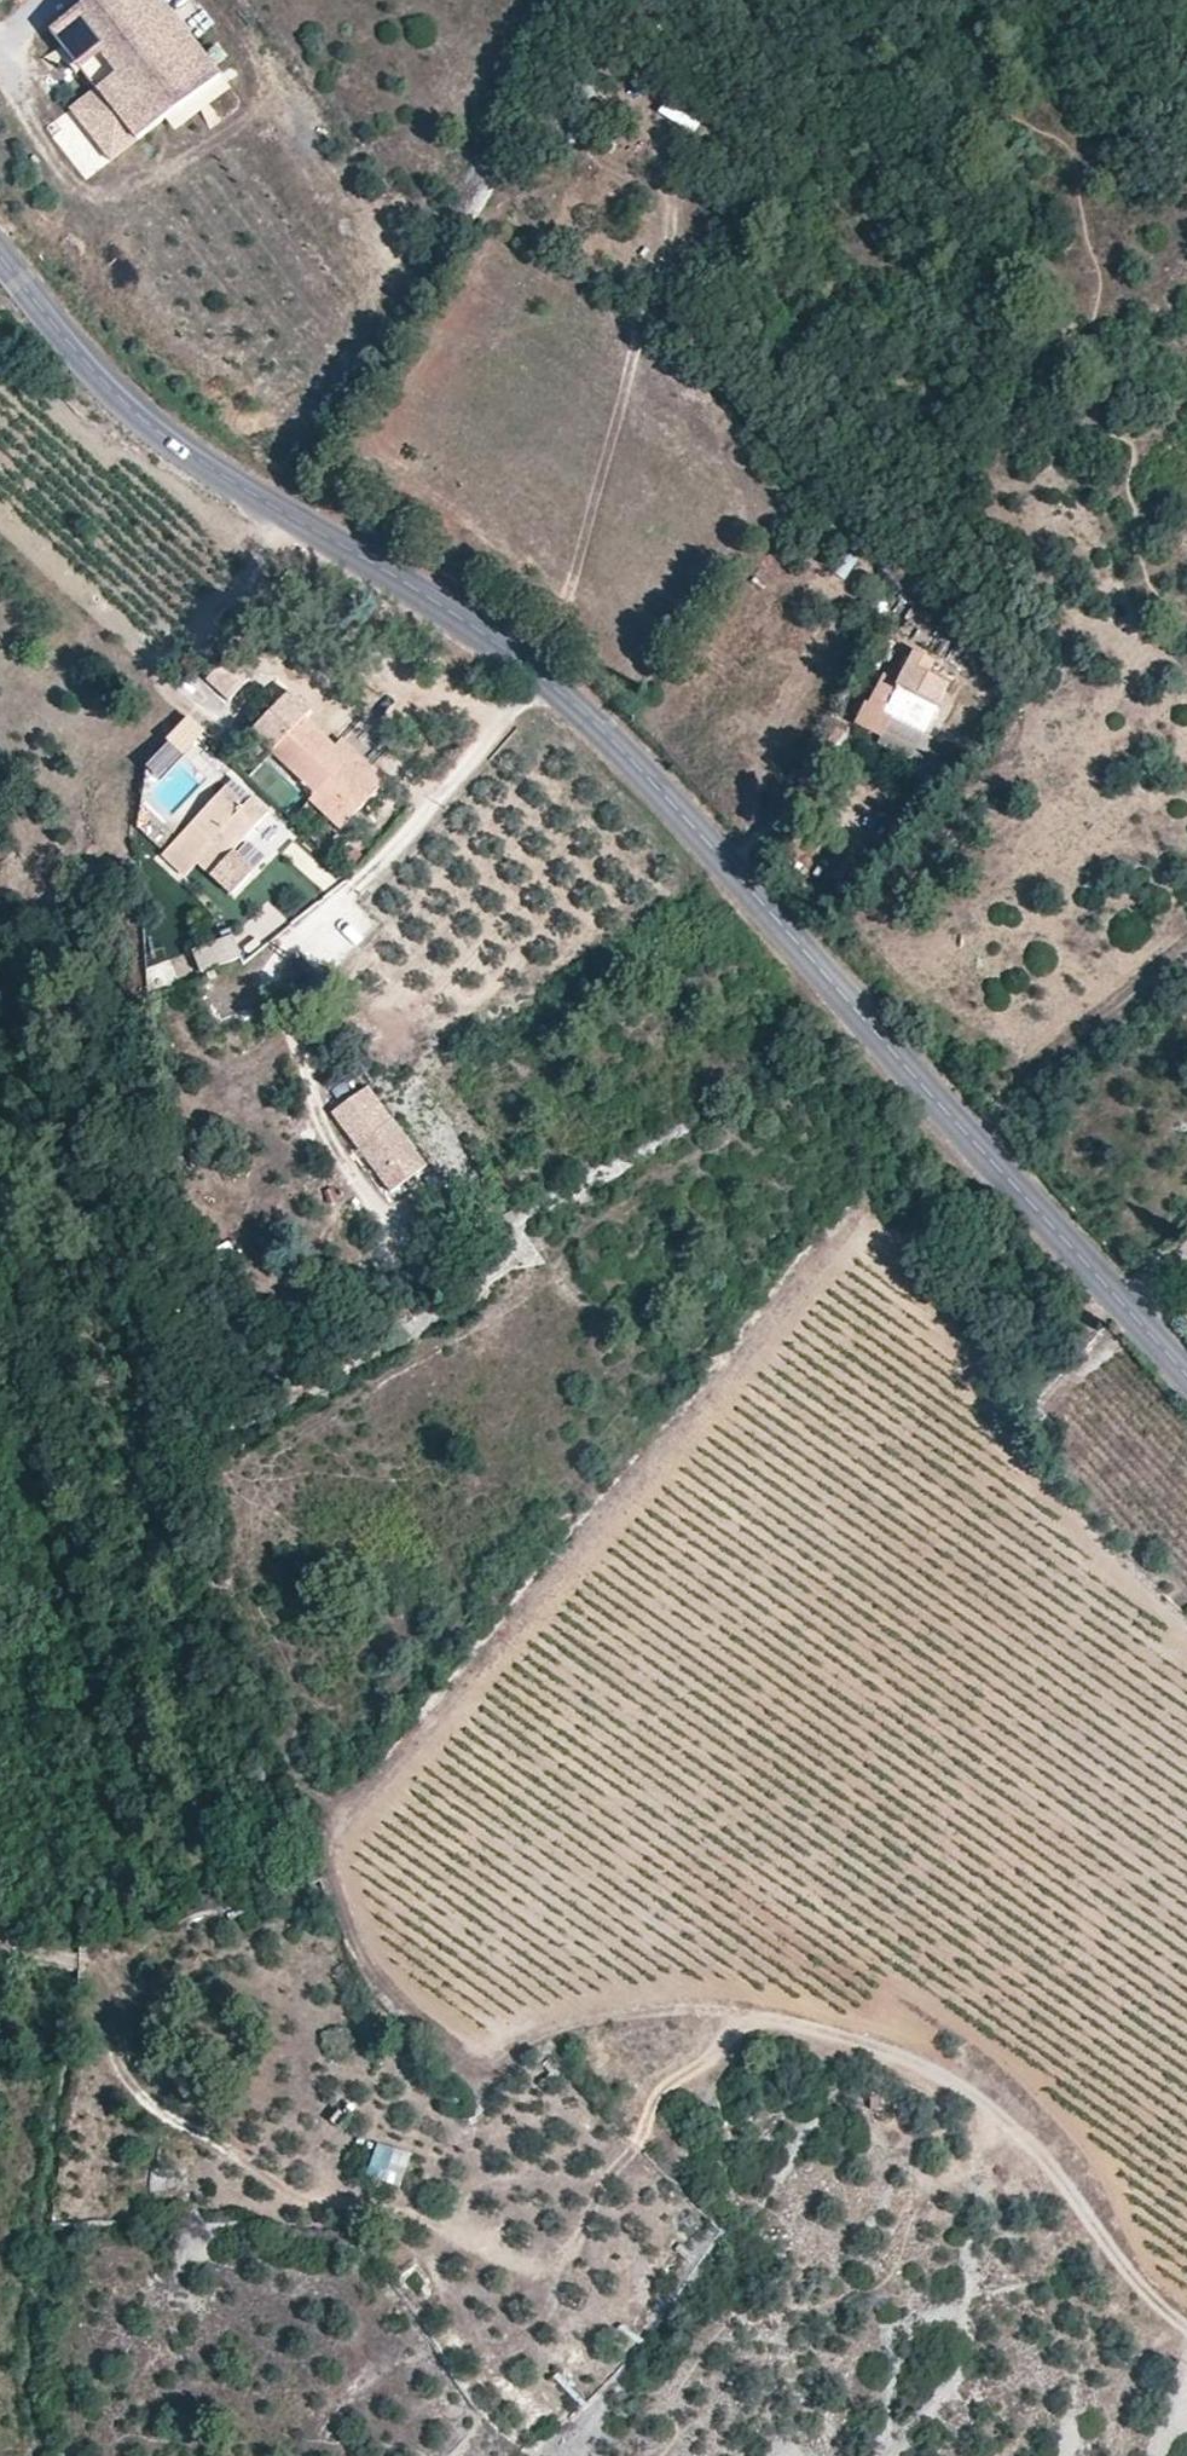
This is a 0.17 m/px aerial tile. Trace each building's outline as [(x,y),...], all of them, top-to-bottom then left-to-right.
[(70,109),(110,160),(220,75),(162,0),(89,0),(50,30),(96,89),(70,109)] [(213,23),(194,0),(187,0),(175,10),(196,36),(213,23)] [(692,137),(711,110),(677,86),(658,113),(692,137)] [(927,737),(951,687),(930,676),(936,663),(913,652),(898,685),(881,677),(858,726),(881,737),(889,718),(927,737)] [(235,656),(209,683),(232,705),(258,678),(235,656)] [(334,748),(305,719),(311,712),(292,693),(253,732),(316,795),(310,801),(338,829),(385,783),(370,768),(362,776),(334,748)] [(206,732),(190,718),(169,742),(184,755),(206,732)] [(370,768),(342,740),(334,748),(362,776),(370,768)] [(253,826),(266,812),(252,798),(245,805),(227,788),(164,856),(186,876),(199,861),(210,872),(233,847),(253,826)] [(233,847),(210,872),(232,892),(255,868),(233,847)] [(243,959),(234,935),(194,951),(203,975),(243,959)] [(368,1087),(360,1092),(384,1124),(391,1119),(368,1087)] [(332,1113),(391,1194),(427,1168),(391,1119),(384,1124),(360,1092),(332,1113)] [(396,2181),(404,2154),(374,2147),(367,2173),(396,2181)]
